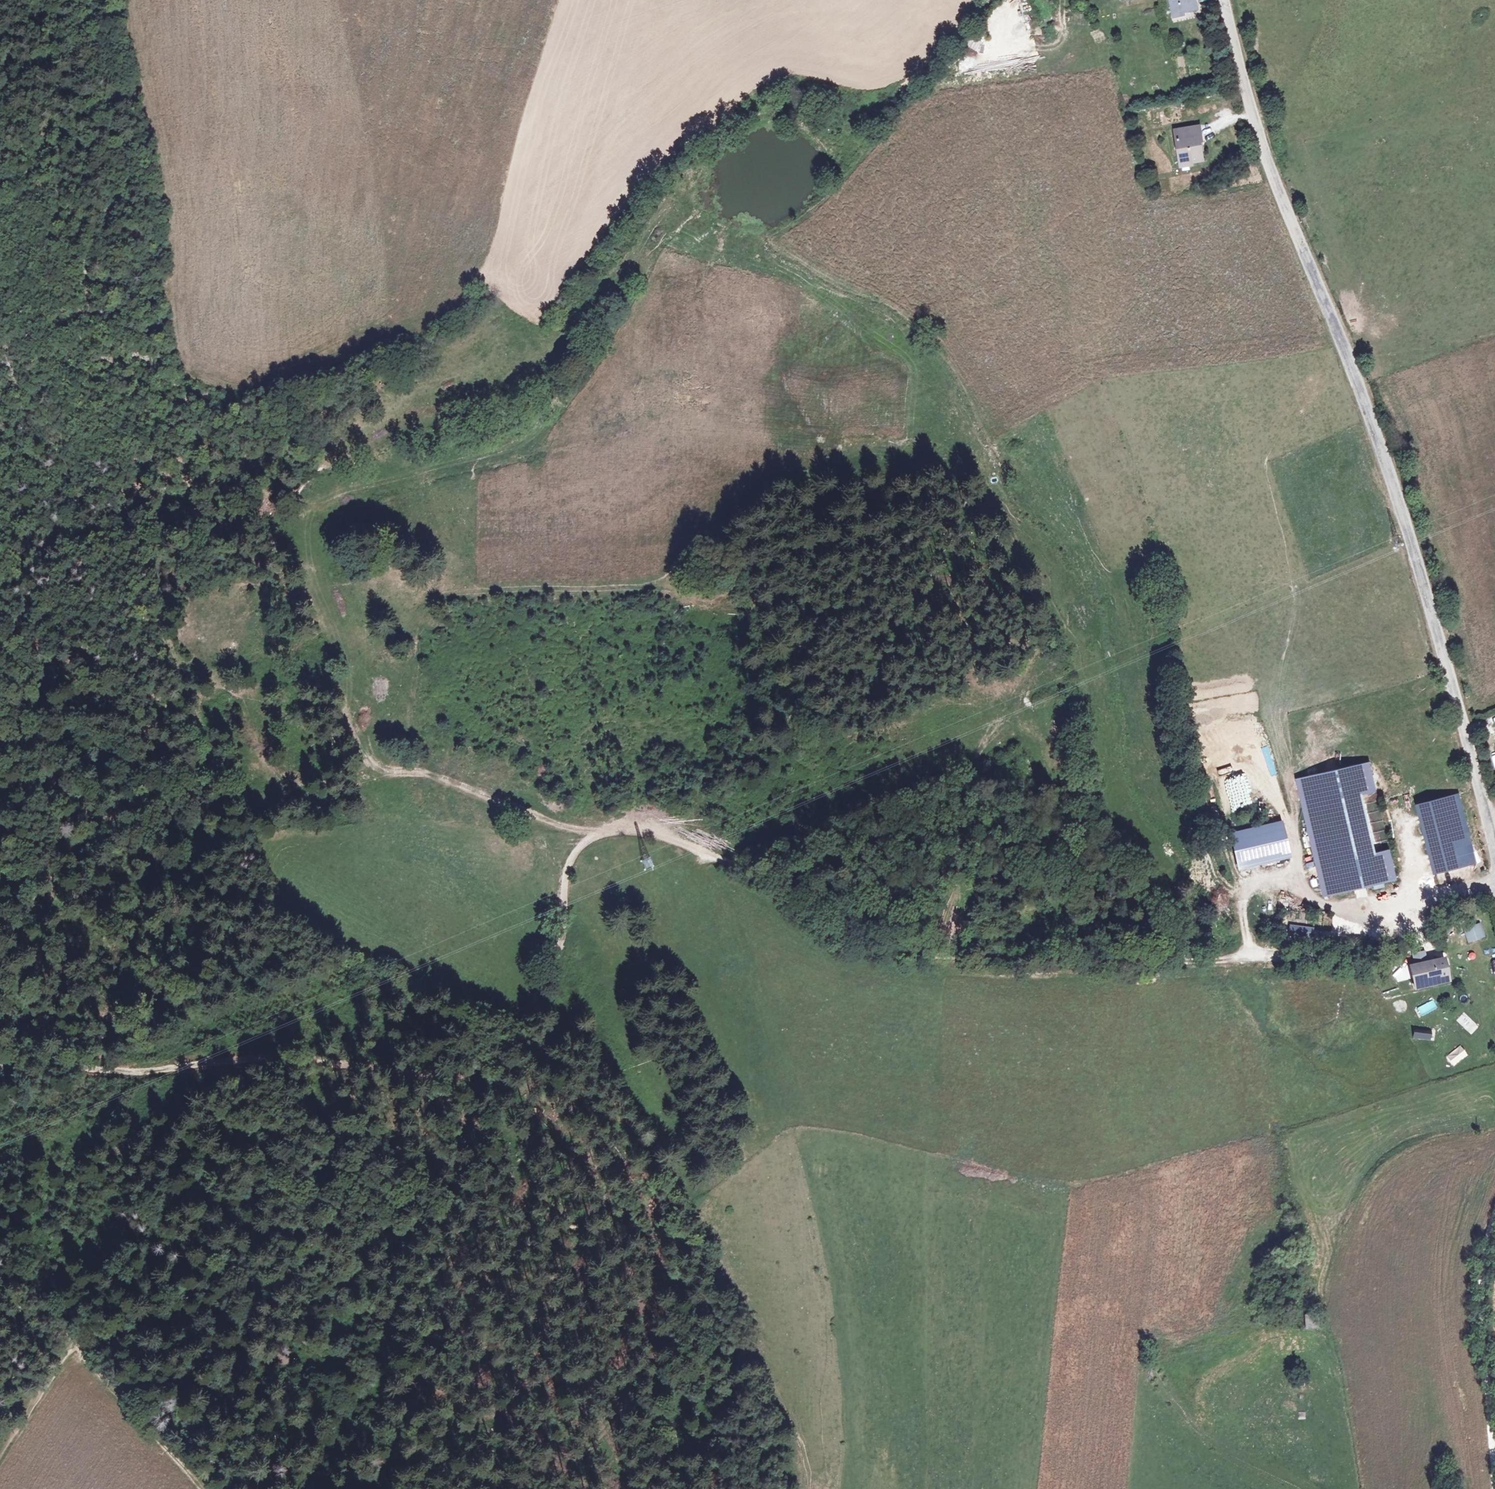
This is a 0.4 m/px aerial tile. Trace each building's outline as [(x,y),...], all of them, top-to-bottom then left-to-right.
[(1173,23),(1183,21),(1183,18),(1197,15),(1193,0),(1168,0),(1173,23)] [(1201,140),(1200,133),(1199,125),(1173,129),(1175,140),(1178,156),(1188,154),(1189,159),(1201,157),(1199,140),(1201,140)] [(1188,154),(1178,156),(1179,166),(1190,164),(1189,159),(1188,154)] [(1300,786),(1321,875),(1381,862),(1367,803),(1382,800),(1375,769),(1300,786)] [(1395,789),(1398,800),(1404,799),(1401,788),(1395,789)] [(1460,798),(1434,804),(1419,809),(1437,877),(1479,866),(1460,798)] [(1283,821),(1229,835),(1238,871),(1292,858),(1283,821)] [(1381,862),(1321,875),(1327,905),(1350,900),(1402,889),(1396,860),(1381,862)] [(978,895),(966,893),(964,909),(975,911),(978,895)] [(1486,910),(1427,928),(1417,941),(1392,958),(1364,963),(1383,1010),(1405,1021),(1433,1085),(1494,1063),(1494,908),(1486,910)] [(1316,1319),(1304,1319),(1305,1331),(1317,1329),(1316,1319)]
